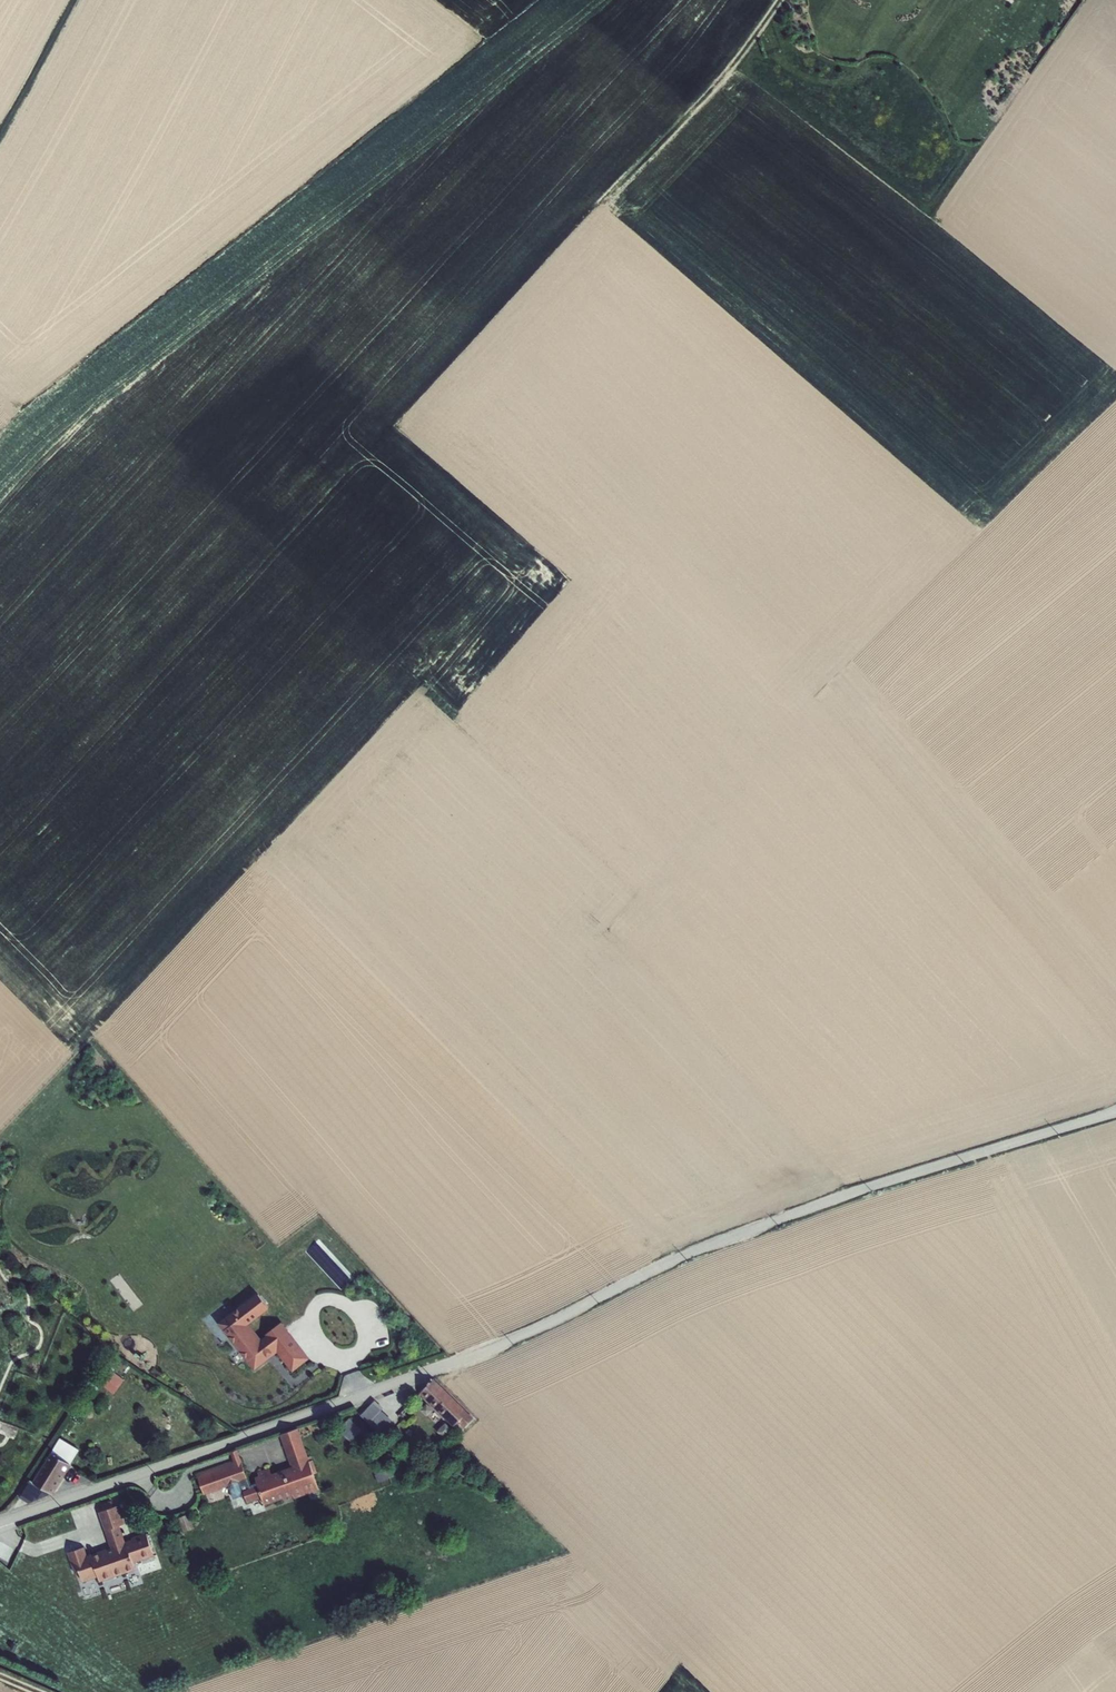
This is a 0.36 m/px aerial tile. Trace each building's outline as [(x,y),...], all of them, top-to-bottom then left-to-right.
[(218,1317),(252,1369),(279,1351),(291,1370),(310,1358),(284,1319),(260,1335),(250,1320),(269,1308),(258,1291),(218,1317)] [(115,1393),(126,1378),(111,1367),(100,1381),(115,1393)] [(452,1425),(463,1415),(469,1421),(474,1415),(436,1374),(419,1390),(452,1425)] [(361,1412),(379,1432),(394,1418),(375,1399),(361,1412)] [(351,1416),(339,1428),(352,1440),(364,1428),(351,1416)] [(446,1437),(456,1425),(462,1429),(468,1421),(462,1416),(454,1426),(446,1420),(438,1430),(446,1437)] [(236,1450),(229,1453),(233,1462),(196,1475),(203,1495),(228,1486),(232,1499),(242,1496),(242,1495),(243,1495),(246,1503),(261,1499),(263,1505),(292,1495),(293,1499),(318,1490),(312,1474),(316,1473),(312,1459),(309,1460),(297,1429),(279,1435),(290,1466),(271,1473),(268,1468),(257,1472),(258,1476),(254,1478),(256,1483),(249,1486),(236,1450)] [(78,1450),(60,1439),(51,1454),(50,1453),(32,1482),(29,1481),(19,1499),(28,1504),(51,1494),(53,1495),(71,1466),(70,1465),(78,1450)] [(83,1548),(66,1553),(74,1574),(79,1572),(82,1582),(98,1576),(100,1581),(136,1569),(133,1563),(155,1556),(147,1533),(130,1539),(131,1541),(127,1542),(121,1525),(124,1524),(118,1505),(113,1507),(111,1501),(102,1504),(104,1510),(98,1512),(110,1548),(86,1556),(83,1548)]
